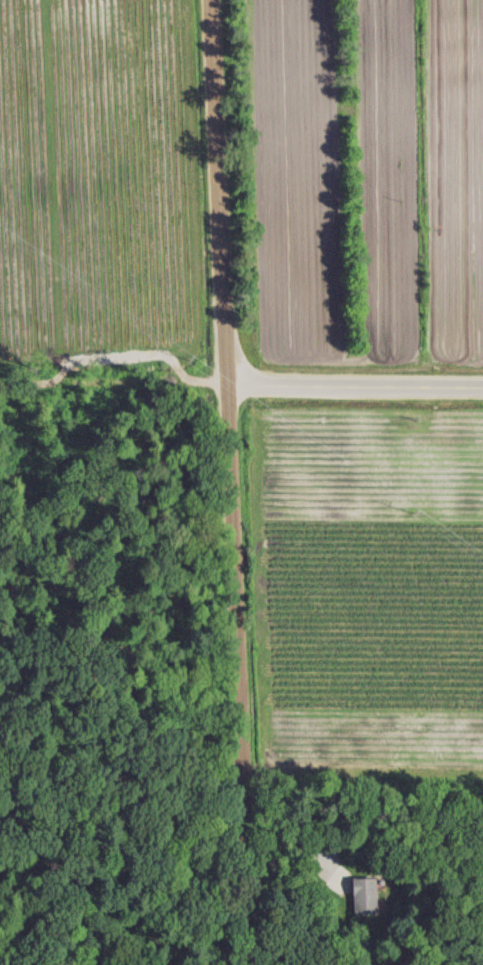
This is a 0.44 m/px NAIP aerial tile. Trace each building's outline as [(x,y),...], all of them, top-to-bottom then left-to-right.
[(351,914),(375,913),(374,878),(351,879),(351,914)]
